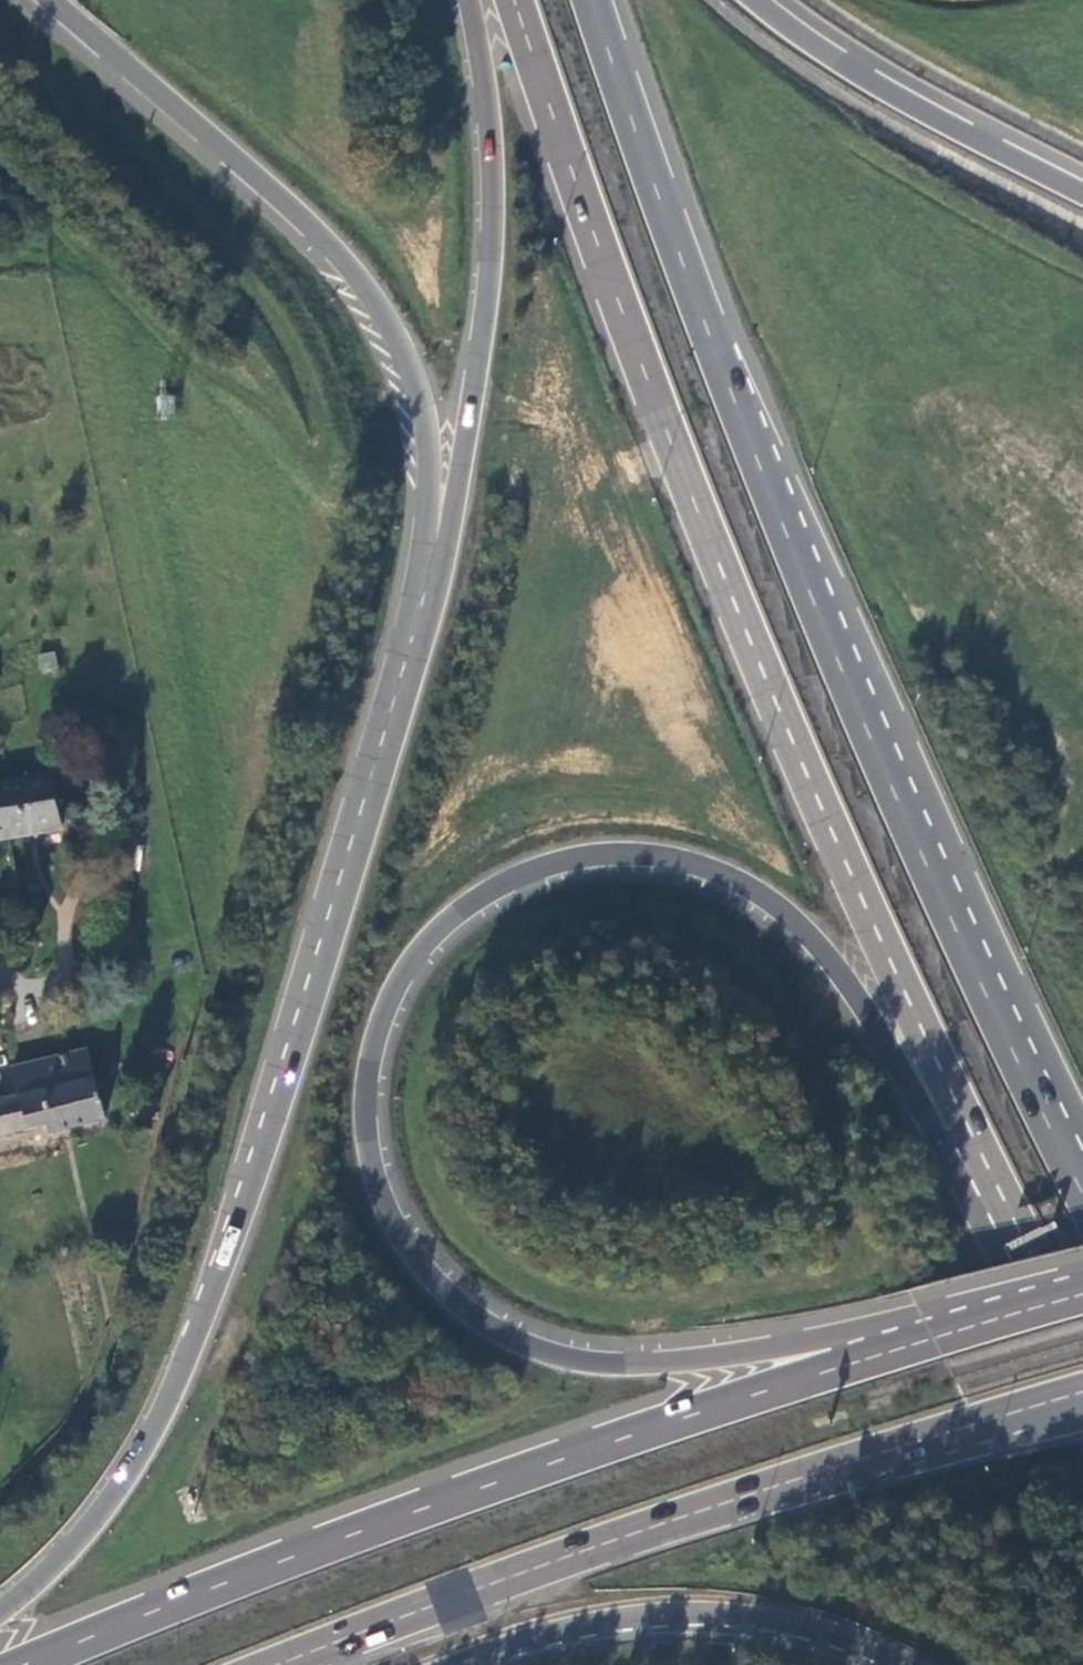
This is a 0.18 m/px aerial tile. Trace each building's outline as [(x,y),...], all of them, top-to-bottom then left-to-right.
[(61,828),(50,775),(0,784),(0,840),(61,828)] [(0,1101),(0,1139),(30,1131),(31,1134),(48,1129),(51,1139),(108,1122),(103,1110),(111,1107),(91,1049),(10,1068),(18,1097),(0,1101)]
